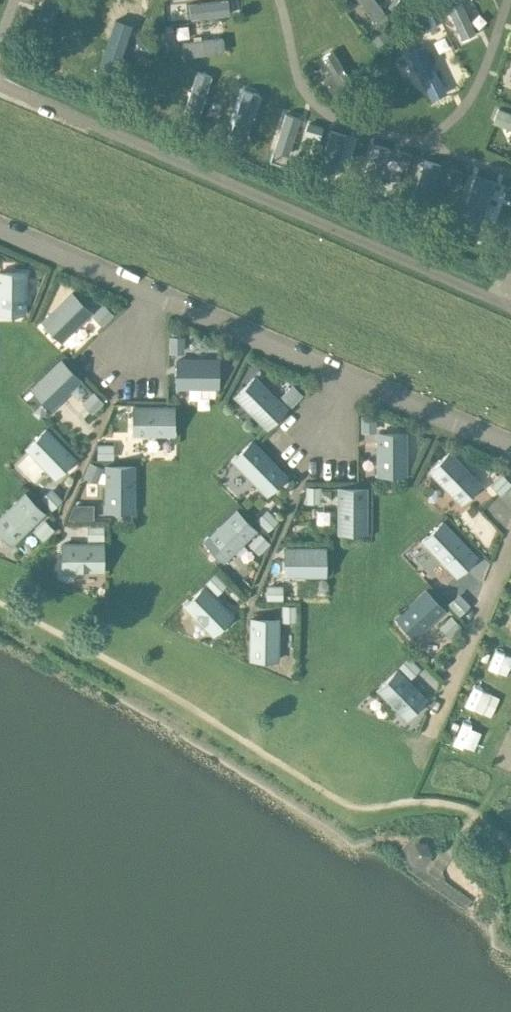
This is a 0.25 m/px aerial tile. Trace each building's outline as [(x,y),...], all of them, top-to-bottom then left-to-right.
[(24,312),(24,272),(0,272),(0,312),(24,312)] [(42,321),(61,340),(89,311),(71,293),(42,321)] [(103,305),(94,314),(103,322),(111,314),(103,305)] [(182,350),(182,338),(170,338),(170,350),(182,350)] [(217,386),(217,360),(177,359),(177,386),(217,386)] [(79,379),(61,360),(32,388),(50,407),(79,379)] [(267,427),(285,408),(254,377),(235,395),(267,427)] [(300,394),(291,385),(283,394),(291,402),(300,394)] [(93,393),(84,401),(93,410),(101,402),(93,393)] [(173,407),(133,407),(133,433),(173,433),(173,407)] [(374,429),(374,416),(362,416),(362,429),(374,429)] [(45,429),(26,447),(54,476),(73,458),(45,429)] [(378,473),(404,473),(405,433),(379,432),(378,473)] [(251,441),(238,454),(236,453),(231,458),(231,460),(236,465),(238,465),(266,493),(285,475),(251,441)] [(110,445),(98,445),(98,457),(110,457),(110,445)] [(449,452),(430,470),(433,474),(433,476),(439,482),(441,482),(461,502),(480,484),(449,452)] [(96,479),(101,468),(90,463),(85,474),(96,479)] [(133,465),(107,465),(106,510),(133,510),(133,465)] [(493,483),(501,492),(510,483),(501,474),(493,483)] [(307,488),(307,500),(319,500),(319,488),(307,488)] [(365,488),(339,488),(339,532),(365,532),(365,488)] [(60,499),(52,490),(43,498),(51,507),(60,499)] [(43,512),(25,493),(2,516),(0,516),(0,527),(2,527),(14,540),(43,512)] [(255,529),(236,510),(210,535),(208,535),(203,540),(203,542),(207,547),(210,547),(223,560),(255,529)] [(267,528),(276,520),(268,511),(259,520),(267,528)] [(44,538),(53,529),(44,520),(35,529),(44,538)] [(442,522),(429,534),(426,534),(422,538),(422,541),(426,545),(428,545),(456,575),(475,556),(442,522)] [(90,538),(102,538),(102,526),(90,526),(90,538)] [(268,542),(259,534),(251,542),(259,551),(268,542)] [(62,570),(102,570),(102,544),(62,544),(62,570)] [(325,574),(325,548),(284,548),(284,574),(325,574)] [(215,591),(224,583),(215,574),(207,583),(215,591)] [(231,615),(203,586),(190,599),(188,599),(183,603),(183,606),(189,612),(191,612),(213,634),(231,615)] [(279,598),(279,586),(267,586),(267,598),(279,598)] [(414,636),(443,609),(425,590),(402,612),(399,612),(395,616),(395,618),(399,623),(401,623),(414,636)] [(459,595),(451,604),(459,613),(468,604),(459,595)] [(295,618),(295,606),(283,606),(283,618),(295,618)] [(451,617),(442,625),(450,634),(459,625),(451,617)] [(277,619),(251,618),(251,658),(277,659),(277,619)] [(417,667),(409,658),(400,666),(409,675),(417,667)] [(397,670),(378,688),(406,717),(425,699),(397,670)]
